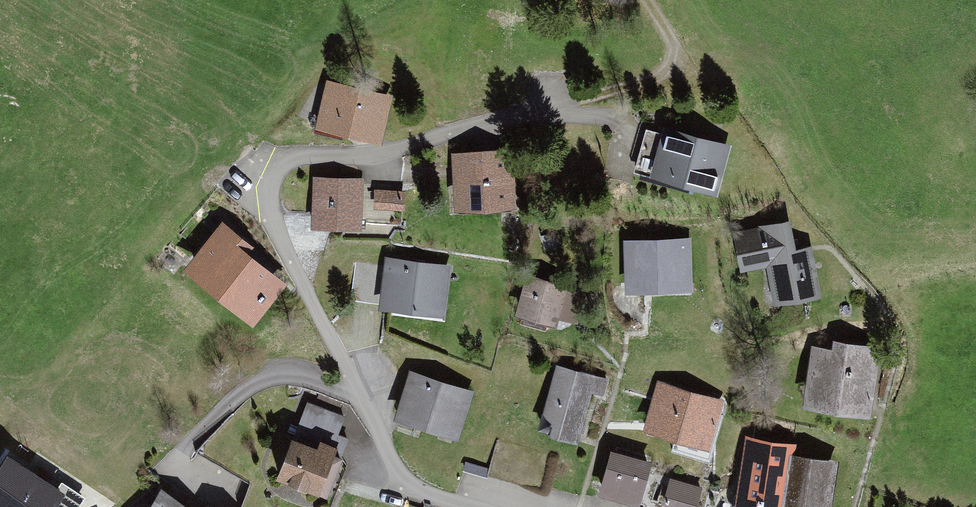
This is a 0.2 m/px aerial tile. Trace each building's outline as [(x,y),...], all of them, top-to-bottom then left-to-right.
[(397,96),(329,85),(322,127),(390,139),(397,96)] [(739,151),(666,135),(656,180),(729,196),(739,151)] [(518,157),(459,160),(462,215),(521,212),(518,157)] [(368,180),(318,180),(318,230),(368,230),(368,180)] [(374,188),(373,207),(406,208),(406,188),(374,188)] [(800,224),(741,237),(749,274),(774,268),(782,309),(830,299),(819,248),(806,251),(800,224)] [(262,252),(226,228),(192,278),(268,328),(296,287),(256,260),(262,252)] [(695,240),(628,245),(632,298),(699,293),(695,240)] [(454,270),(391,262),(385,314),(448,322),(454,270)] [(380,301),(385,266),(355,263),(351,297),(380,301)] [(593,295),(527,279),(516,321),(561,332),(563,323),(585,328),(593,295)] [(842,350),(816,348),(812,408),(882,413),(887,345),(845,342),(842,350)] [(595,379),(559,372),(550,419),(562,427),(561,438),(583,442),(595,379)] [(477,393),(412,376),(400,420),(465,437),(477,393)] [(710,448),(726,399),(659,377),(643,427),(710,448)] [(298,429),(334,442),(345,414),(309,400),(298,429)] [(327,450),(303,442),(291,476),(337,491),(351,451),(329,443),(327,450)] [(790,457),(793,447),(774,443),(773,448),(749,445),(741,498),(734,497),(733,506),(781,506),(790,457)] [(617,457),(606,499),(640,506),(650,506),(660,468),(617,457)] [(781,506),(825,506),(831,468),(807,465),(808,459),(790,457),(781,506)] [(12,459),(0,477),(0,506),(62,506),(69,496),(12,459)] [(703,486),(672,475),(663,501),(681,506),(696,506),(703,486)] [(165,491),(155,506),(192,506),(165,491)]
